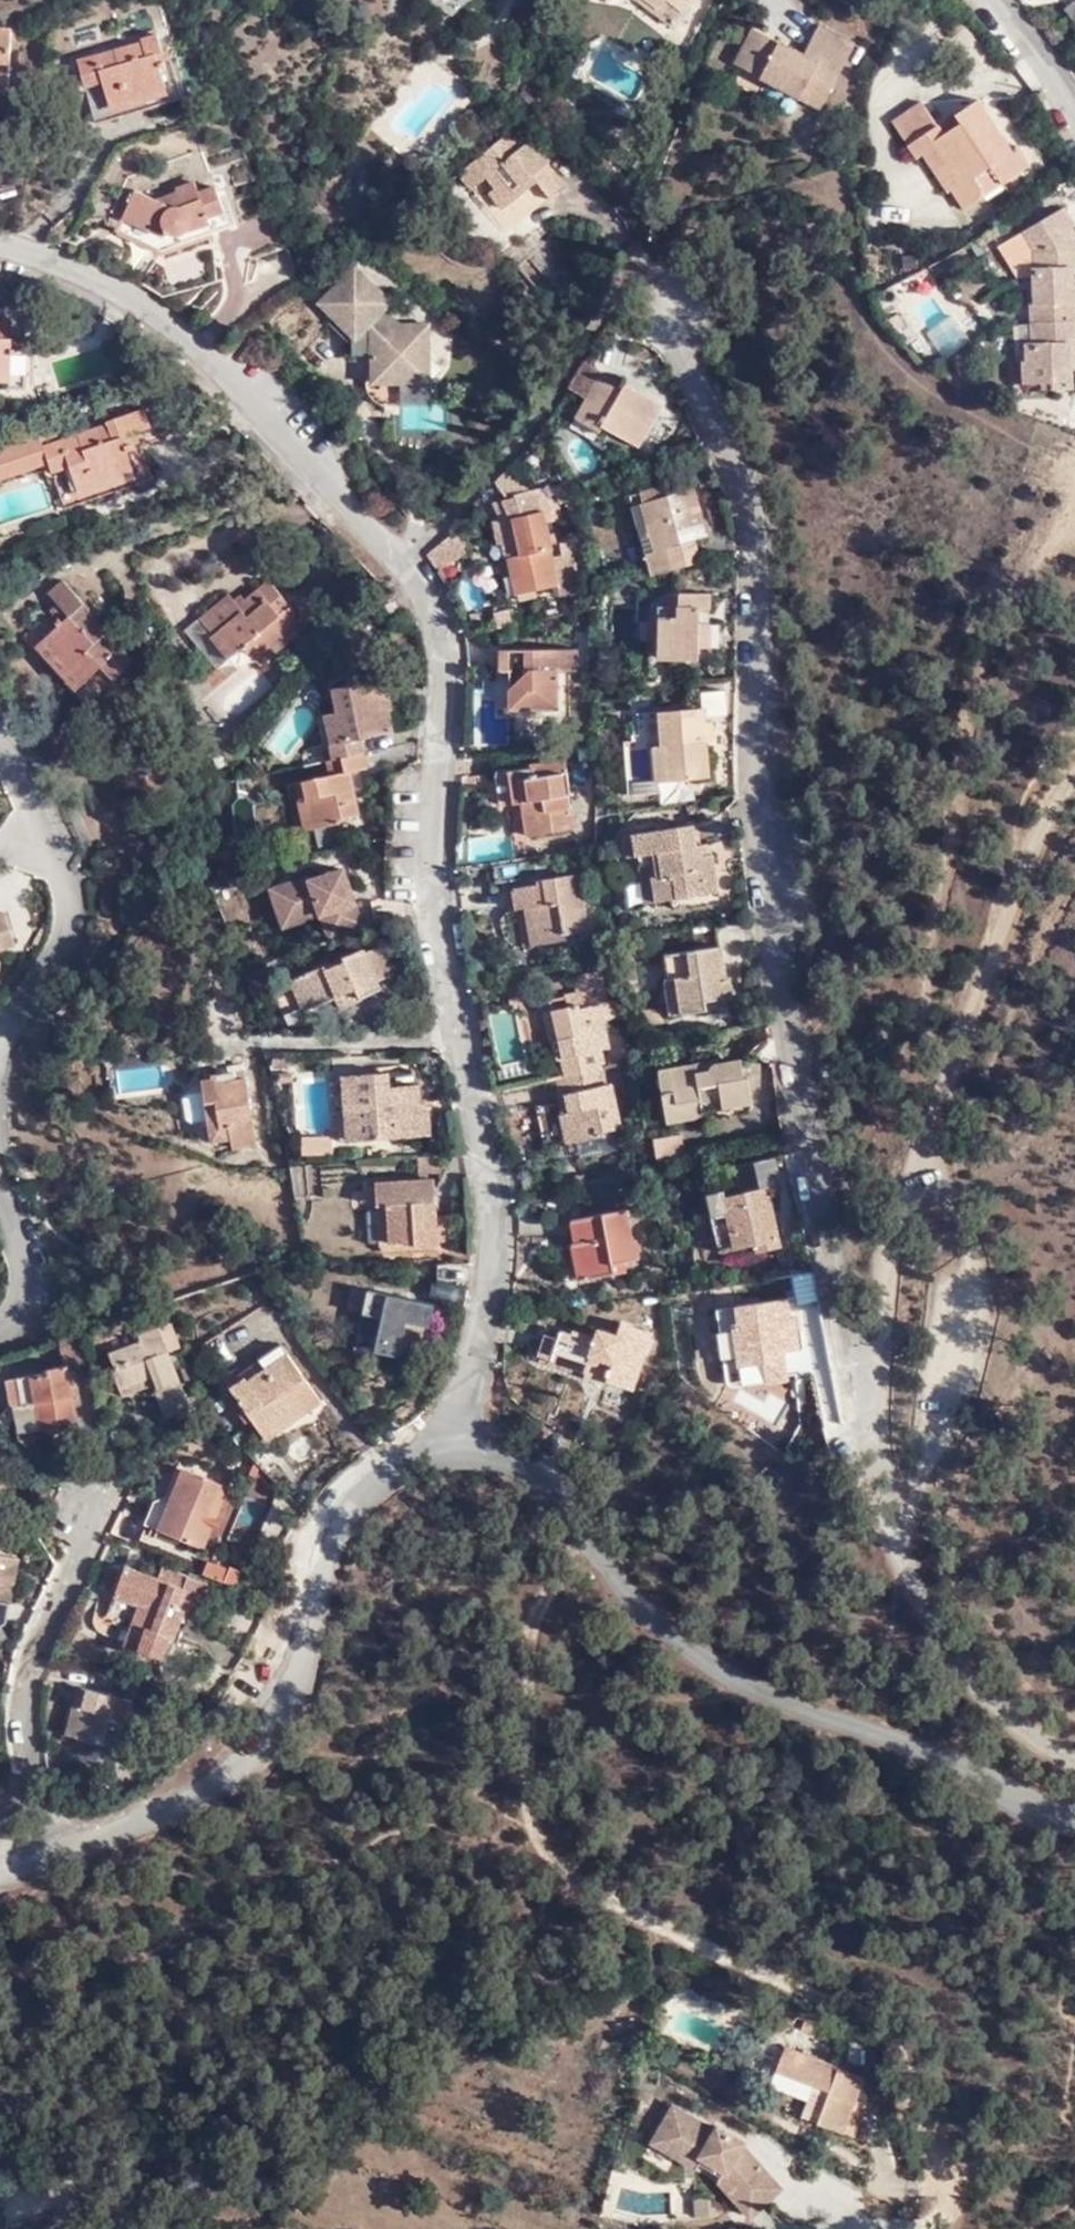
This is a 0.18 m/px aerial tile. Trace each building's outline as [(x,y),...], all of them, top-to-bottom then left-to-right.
[(673,29),(684,13),(666,0),(659,9),(647,0),(637,0),(673,29)] [(659,9),(666,0),(647,0),(659,9)] [(684,13),(693,0),(666,0),(684,13)] [(811,24),(797,55),(747,31),(731,66),(818,106),(847,41),(811,24)] [(9,84),(11,29),(0,28),(0,84),(9,84)] [(141,44),(98,58),(99,66),(81,71),(96,123),(182,98),(167,50),(162,51),(158,35),(141,41),(141,44)] [(99,66),(98,58),(78,63),(81,71),(99,66)] [(892,122),(909,146),(923,135),(959,185),(951,190),(965,209),(980,201),(982,196),(984,195),(974,179),(991,168),(1001,183),(1003,185),(1032,166),(1018,147),(1014,151),(978,102),(957,116),(961,122),(945,134),(922,101),(892,122)] [(486,178),(496,191),(503,185),(517,200),(538,183),(552,201),(569,187),(549,161),(546,162),(516,127),(458,175),(472,191),(486,178)] [(923,135),(909,146),(919,158),(922,156),(949,192),(951,190),(959,185),(923,135)] [(362,165),(358,179),(372,182),(376,169),(362,165)] [(984,195),(1001,183),(991,168),(974,179),(984,195)] [(164,205),(156,200),(135,191),(120,228),(164,251),(234,226),(229,211),(224,214),(215,187),(198,193),(195,182),(177,189),(177,192),(179,198),(164,205)] [(503,185),(496,191),(490,196),(503,211),(517,200),(503,185)] [(177,192),(156,200),(164,205),(179,198),(177,192)] [(1061,202),(1056,205),(1068,223),(1073,221),(1061,202)] [(1031,319),(1037,318),(1074,316),(1074,299),(1074,281),(1072,262),(1074,262),(1074,236),(1068,223),(1056,205),(1019,229),(1030,248),(1033,300),(1030,300),(1031,319)] [(388,301),(354,266),(319,301),(353,336),(353,351),(371,350),(371,381),(426,380),(440,368),(426,355),(425,324),(400,325),(382,307),(388,301)] [(1031,319),(1032,339),(1027,339),(1027,358),(1024,358),(1025,378),(1044,378),(1053,377),(1053,386),(1072,385),(1071,366),(1070,352),(1074,352),(1074,323),(1074,316),(1037,318),(1031,319)] [(24,389),(26,353),(12,353),(13,340),(13,319),(4,320),(4,325),(0,325),(0,388),(24,389)] [(26,340),(13,340),(12,353),(26,353),(26,340)] [(603,371),(587,361),(572,386),(588,397),(577,415),(600,430),(604,423),(640,446),(664,407),(627,383),(622,390),(601,376),(603,371)] [(1053,377),(1044,378),(1044,387),(1053,386),(1053,377)] [(138,443),(126,449),(122,438),(135,434),(152,428),(146,407),(107,422),(108,425),(43,448),(41,439),(0,453),(0,482),(51,466),(65,508),(151,479),(138,443)] [(126,449),(138,443),(135,434),(122,438),(126,449)] [(689,478),(657,488),(659,500),(692,490),(689,478)] [(659,500),(657,488),(641,493),(657,551),(648,555),(653,575),(701,561),(696,543),(707,540),(692,490),(659,500)] [(517,594),(557,587),(552,559),(551,551),(555,551),(550,522),(564,521),(563,510),(558,510),(557,499),(550,500),(543,489),(515,494),(516,499),(495,502),(503,522),(494,524),(498,542),(507,541),(517,538),(520,554),(510,556),(517,594)] [(657,551),(641,493),(631,496),(648,555),(657,551)] [(463,555),(465,550),(465,548),(463,531),(460,525),(442,541),(447,547),(449,553),(448,562),(463,555)] [(507,541),(510,556),(520,554),(517,538),(507,541)] [(447,547),(442,541),(429,552),(441,568),(448,562),(449,553),(447,547)] [(552,559),(557,587),(581,583),(576,555),(552,559)] [(69,614),(61,622),(39,642),(80,686),(102,668),(113,680),(135,659),(61,582),(51,593),(60,602),(69,614)] [(238,607),(234,602),(228,596),(186,633),(228,681),(252,661),(257,665),(304,624),(306,626),(327,609),(306,585),(276,611),(258,590),(245,601),(238,607)] [(674,593),(672,609),(672,628),(660,627),(659,659),(710,660),(710,642),(711,624),(699,623),(699,609),(711,609),(711,594),(674,593)] [(241,596),(234,602),(238,607),(245,601),(241,596)] [(51,611),(61,622),(69,614),(60,602),(51,611)] [(672,628),(672,609),(652,608),(651,658),(659,659),(660,627),(672,628)] [(304,624),(257,665),(260,669),(307,627),(306,626),(304,624)] [(722,624),(711,624),(710,642),(720,643),(722,624)] [(80,686),(39,642),(32,648),(87,705),(113,680),(102,668),(80,686)] [(558,710),(559,672),(559,651),(503,650),(503,671),(511,672),(511,710),(558,710)] [(559,651),(559,672),(578,673),(578,651),(559,651)] [(329,743),(333,762),(360,756),(365,754),(362,741),(394,733),(390,711),(382,714),(378,691),(374,672),(352,678),(353,686),(334,690),(338,713),(330,714),(335,742),(329,743)] [(388,688),(378,691),(382,714),(390,711),(393,711),(388,688)] [(712,776),(709,741),(707,721),(706,708),(659,712),(662,747),(654,747),(658,781),(712,776)] [(707,721),(709,741),(717,740),(716,721),(707,721)] [(333,762),(328,763),(330,776),(299,784),(302,804),(300,804),(306,832),(338,824),(336,819),(349,817),(360,814),(351,774),(364,772),(360,756),(333,762)] [(550,766),(531,769),(532,777),(552,775),(550,766)] [(532,777),(531,769),(510,772),(515,804),(522,803),(528,836),(573,831),(566,773),(552,775),(532,777)] [(302,804),(299,784),(288,787),(299,834),(306,832),(300,804),(302,804)] [(651,865),(656,901),(720,892),(715,853),(709,854),(699,854),(699,845),(696,825),(635,834),(638,856),(639,866),(651,865)] [(628,858),(638,856),(635,834),(626,835),(628,858)] [(699,854),(709,854),(708,844),(699,845),(699,854)] [(644,904),(656,901),(651,865),(639,866),(644,904)] [(347,905),(342,893),(350,891),(342,869),(309,880),(308,877),(281,887),(286,903),(276,906),(283,928),(320,916),(331,938),(363,923),(355,903),(347,905)] [(525,909),(530,944),(590,934),(579,874),(537,881),(538,886),(513,891),(512,892),(516,910),(525,909)] [(286,903),(281,887),(270,890),(276,906),(286,903)] [(355,903),(350,891),(342,893),(347,905),(355,903)] [(523,947),(530,944),(525,909),(516,910),(518,922),(523,947)] [(15,944),(7,913),(0,915),(0,949),(15,944)] [(380,943),(364,950),(374,979),(390,973),(380,943)] [(665,956),(668,979),(676,979),(680,1014),(707,1010),(706,1000),(717,999),(729,998),(725,978),(720,978),(716,947),(665,956)] [(328,964),(300,974),(311,1007),(337,997),(357,989),(360,999),(379,992),(374,979),(364,950),(345,957),(347,961),(329,969),(328,964)] [(311,1007),(300,974),(292,978),(304,1009),(311,1007)] [(563,1058),(567,1074),(601,1066),(605,1065),(603,1050),(608,1049),(602,1022),(621,1019),(617,1001),(606,1003),(605,998),(604,990),(600,975),(573,980),(577,996),(567,999),(569,1009),(552,1012),(557,1042),(554,1043),(557,1060),(563,1058)] [(676,979),(668,979),(665,980),(669,1015),(680,1014),(676,979)] [(604,990),(605,998),(616,996),(615,988),(604,990)] [(357,989),(337,997),(341,1006),(360,999),(357,989)] [(717,1009),(717,999),(706,1000),(707,1010),(717,1009)] [(550,1044),(554,1043),(557,1042),(552,1012),(544,1013),(550,1044)] [(704,1107),(705,1112),(752,1104),(748,1077),(743,1078),(741,1060),(720,1064),(708,1066),(707,1061),(661,1069),(668,1113),(704,1107)] [(601,1066),(567,1074),(570,1094),(562,1096),(565,1116),(569,1115),(575,1142),(596,1139),(595,1134),(610,1132),(618,1130),(609,1086),(604,1086),(601,1066)] [(432,1136),(431,1112),(423,1112),(422,1104),(421,1087),(391,1088),(390,1073),(336,1077),(340,1142),(432,1136)] [(227,1076),(212,1079),(220,1126),(231,1125),(232,1131),(232,1138),(233,1149),(256,1145),(246,1080),(228,1083),(227,1076)] [(220,1126),(212,1079),(201,1080),(210,1140),(232,1138),(232,1131),(231,1125),(220,1126)] [(705,1118),(705,1112),(704,1107),(668,1113),(670,1124),(705,1118)] [(569,1115),(565,1116),(561,1116),(566,1145),(575,1142),(569,1115)] [(596,1139),(575,1142),(578,1158),(614,1151),(610,1132),(595,1134),(596,1139)] [(440,1176),(440,1156),(419,1158),(420,1177),(440,1176)] [(377,1184),(378,1206),(390,1206),(393,1244),(404,1244),(404,1249),(416,1248),(456,1246),(455,1215),(437,1216),(434,1180),(377,1184)] [(768,1189),(723,1198),(734,1249),(760,1244),(779,1241),(768,1189)] [(734,1249),(723,1198),(722,1193),(708,1195),(719,1251),(734,1249)] [(390,1206),(378,1206),(376,1207),(381,1250),(385,1253),(391,1255),(416,1255),(416,1248),(404,1249),(404,1244),(393,1244),(390,1206)] [(634,1210),(626,1211),(628,1224),(636,1223),(634,1210)] [(628,1224),(626,1211),(571,1222),(575,1243),(581,1243),(588,1277),(614,1273),(613,1263),(625,1261),(639,1259),(635,1238),(631,1239),(628,1224)] [(575,1243),(571,1222),(565,1223),(569,1245),(571,1245),(578,1280),(588,1277),(581,1243),(575,1243)] [(780,1250),(779,1241),(760,1244),(762,1253),(780,1250)] [(626,1270),(625,1261),(613,1263),(614,1273),(626,1270)] [(370,1293),(365,1316),(383,1320),(379,1340),(376,1351),(401,1357),(402,1352),(404,1345),(422,1348),(427,1325),(431,1326),(435,1306),(370,1293)] [(791,1301),(736,1307),(738,1323),(732,1324),(738,1366),(765,1363),(763,1356),(800,1350),(796,1317),(793,1318),(791,1301)] [(738,1323),(736,1307),(722,1309),(730,1369),(738,1366),(732,1324),(738,1323)] [(383,1320),(365,1316),(361,1335),(379,1340),(383,1320)] [(562,1330),(559,1339),(551,1359),(584,1372),(588,1362),(590,1356),(613,1363),(610,1371),(606,1383),(632,1393),(653,1333),(623,1322),(619,1335),(599,1328),(596,1337),(575,1330),(574,1335),(562,1330)] [(173,1326),(160,1331),(169,1354),(182,1349),(173,1326)] [(115,1373),(121,1389),(155,1377),(157,1384),(156,1385),(167,1418),(191,1409),(169,1354),(160,1331),(160,1329),(139,1337),(141,1343),(111,1354),(118,1371),(115,1373)] [(67,1368),(90,1365),(84,1331),(62,1339),(67,1368)] [(551,1359),(559,1339),(545,1334),(538,1355),(551,1359)] [(232,1387),(286,1350),(280,1340),(225,1378),(232,1387)] [(421,1356),(422,1348),(404,1345),(402,1352),(421,1356)] [(322,1401),(286,1350),(232,1387),(267,1439),(322,1401)] [(588,1362),(610,1371),(613,1363),(590,1356),(588,1362)] [(78,1426),(67,1368),(50,1370),(50,1374),(9,1382),(11,1402),(2,1418),(27,1433),(78,1426)] [(155,1377),(121,1389),(123,1397),(156,1385),(157,1384),(155,1377)] [(375,1424),(376,1425),(390,1421),(391,1420),(386,1415),(375,1424)] [(390,1421),(376,1425),(383,1433),(394,1425),(391,1420),(390,1421)] [(176,1512),(191,1474),(182,1470),(167,1508),(176,1512)] [(229,1489),(191,1474),(176,1512),(167,1508),(158,1531),(204,1550),(229,1489)] [(158,1531),(167,1508),(155,1502),(146,1527),(158,1531)] [(2,1620),(5,1603),(11,1604),(19,1560),(9,1558),(0,1556),(0,1619),(2,1620)] [(174,1639),(185,1614),(187,1609),(180,1605),(192,1578),(167,1568),(162,1580),(128,1567),(108,1621),(129,1630),(122,1649),(138,1656),(141,1649),(162,1658),(170,1637),(174,1639)] [(213,1577),(241,1590),(243,1582),(215,1569),(213,1577)] [(187,1609),(185,1614),(196,1618),(211,1584),(193,1575),(192,1578),(180,1605),(187,1609)] [(88,1690),(83,1710),(86,1710),(78,1739),(103,1746),(104,1742),(113,1745),(122,1747),(134,1702),(88,1690)] [(86,1710),(83,1710),(74,1707),(66,1736),(78,1739),(86,1710)] [(865,2077),(787,2046),(776,2070),(830,2092),(818,2122),(855,2138),(868,2106),(855,2101),(865,2077)] [(681,2146),(703,2159),(724,2170),(719,2182),(751,2217),(783,2188),(750,2154),(744,2145),(744,2142),(718,2126),(714,2132),(673,2108),(656,2137),(679,2151),(681,2146)] [(697,2170),(703,2159),(681,2146),(679,2151),(656,2137),(652,2144),(697,2170)] [(708,2217),(707,2196),(693,2196),(694,2218),(708,2217)]
